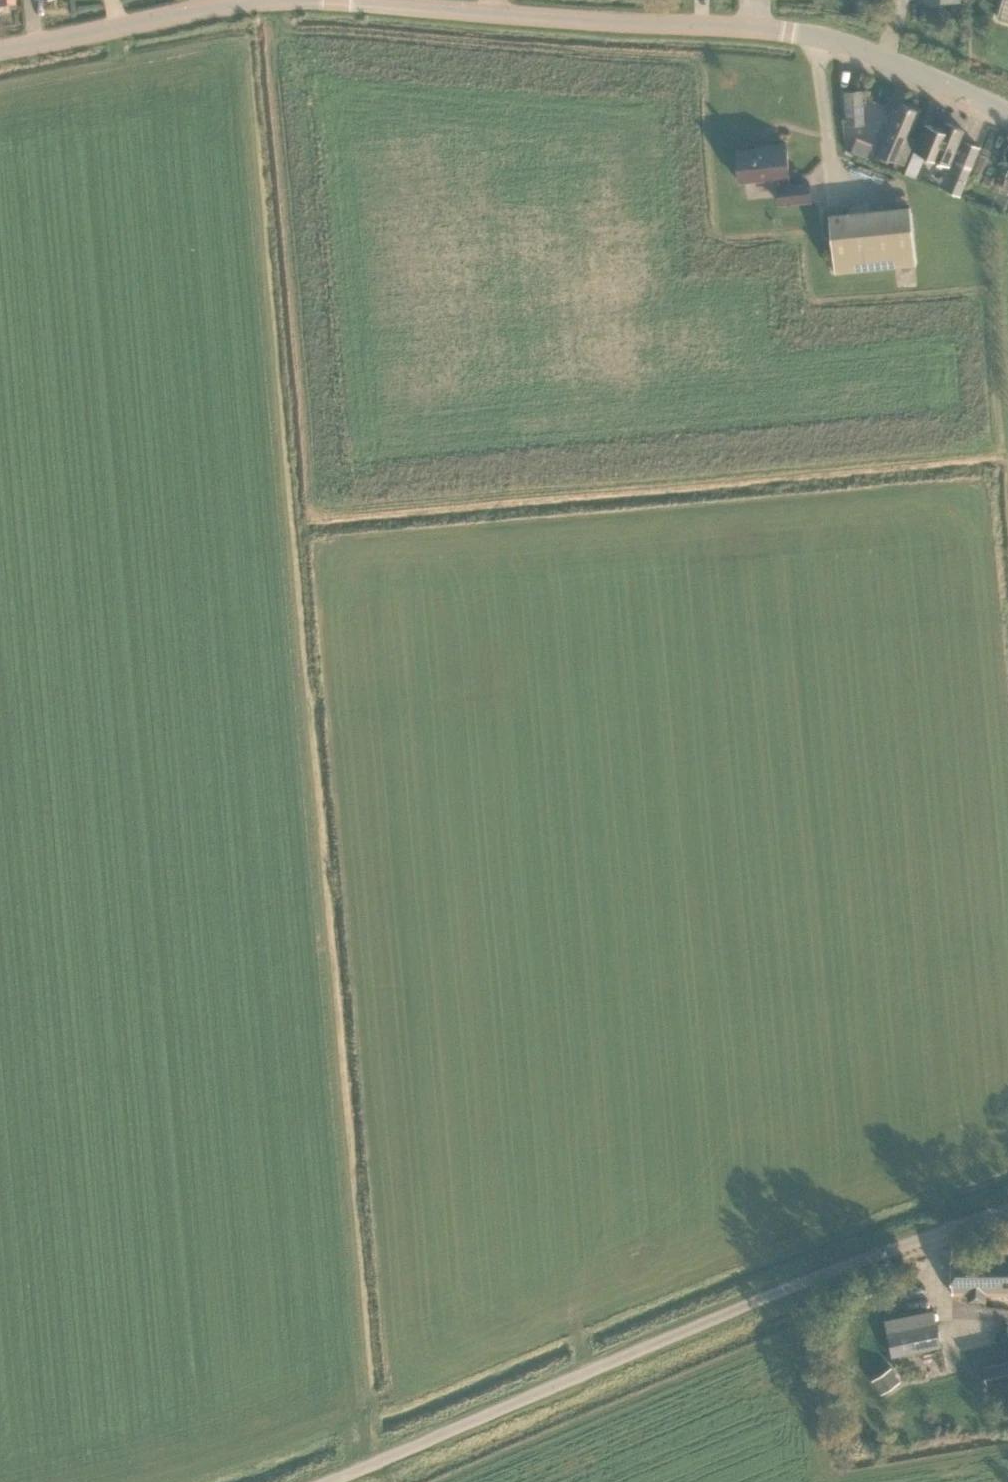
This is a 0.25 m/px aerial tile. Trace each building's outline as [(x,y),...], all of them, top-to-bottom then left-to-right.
[(998,17),(1007,20),(1007,0),(1003,0),(998,17)] [(865,114),(863,87),(845,88),(847,115),(865,114)] [(921,112),(902,104),(900,110),(895,107),(876,150),(908,164),(911,156),(919,138),(911,135),(921,112)] [(928,123),(908,172),(918,176),(927,155),(929,156),(930,156),(950,164),(965,129),(947,122),(944,130),(928,123)] [(981,145),(966,138),(952,172),(967,179),(981,145)] [(792,182),(788,141),(771,143),(771,145),(738,149),(741,180),(780,176),(781,184),(779,184),(781,202),(813,199),(811,180),(792,182)] [(978,191),(967,187),(965,193),(975,197),(978,191)] [(918,263),(912,206),(831,213),(836,271),(918,263)] [(952,1246),(952,1292),(966,1292),(966,1299),(984,1299),(984,1293),(1007,1293),(1007,1245),(952,1246)] [(943,1345),(938,1319),(936,1320),(934,1313),(919,1316),(920,1323),(898,1328),(902,1353),(943,1345)] [(983,1366),(987,1383),(1007,1379),(1007,1361),(983,1366)] [(901,1378),(892,1365),(873,1378),(882,1391),(901,1378)]
